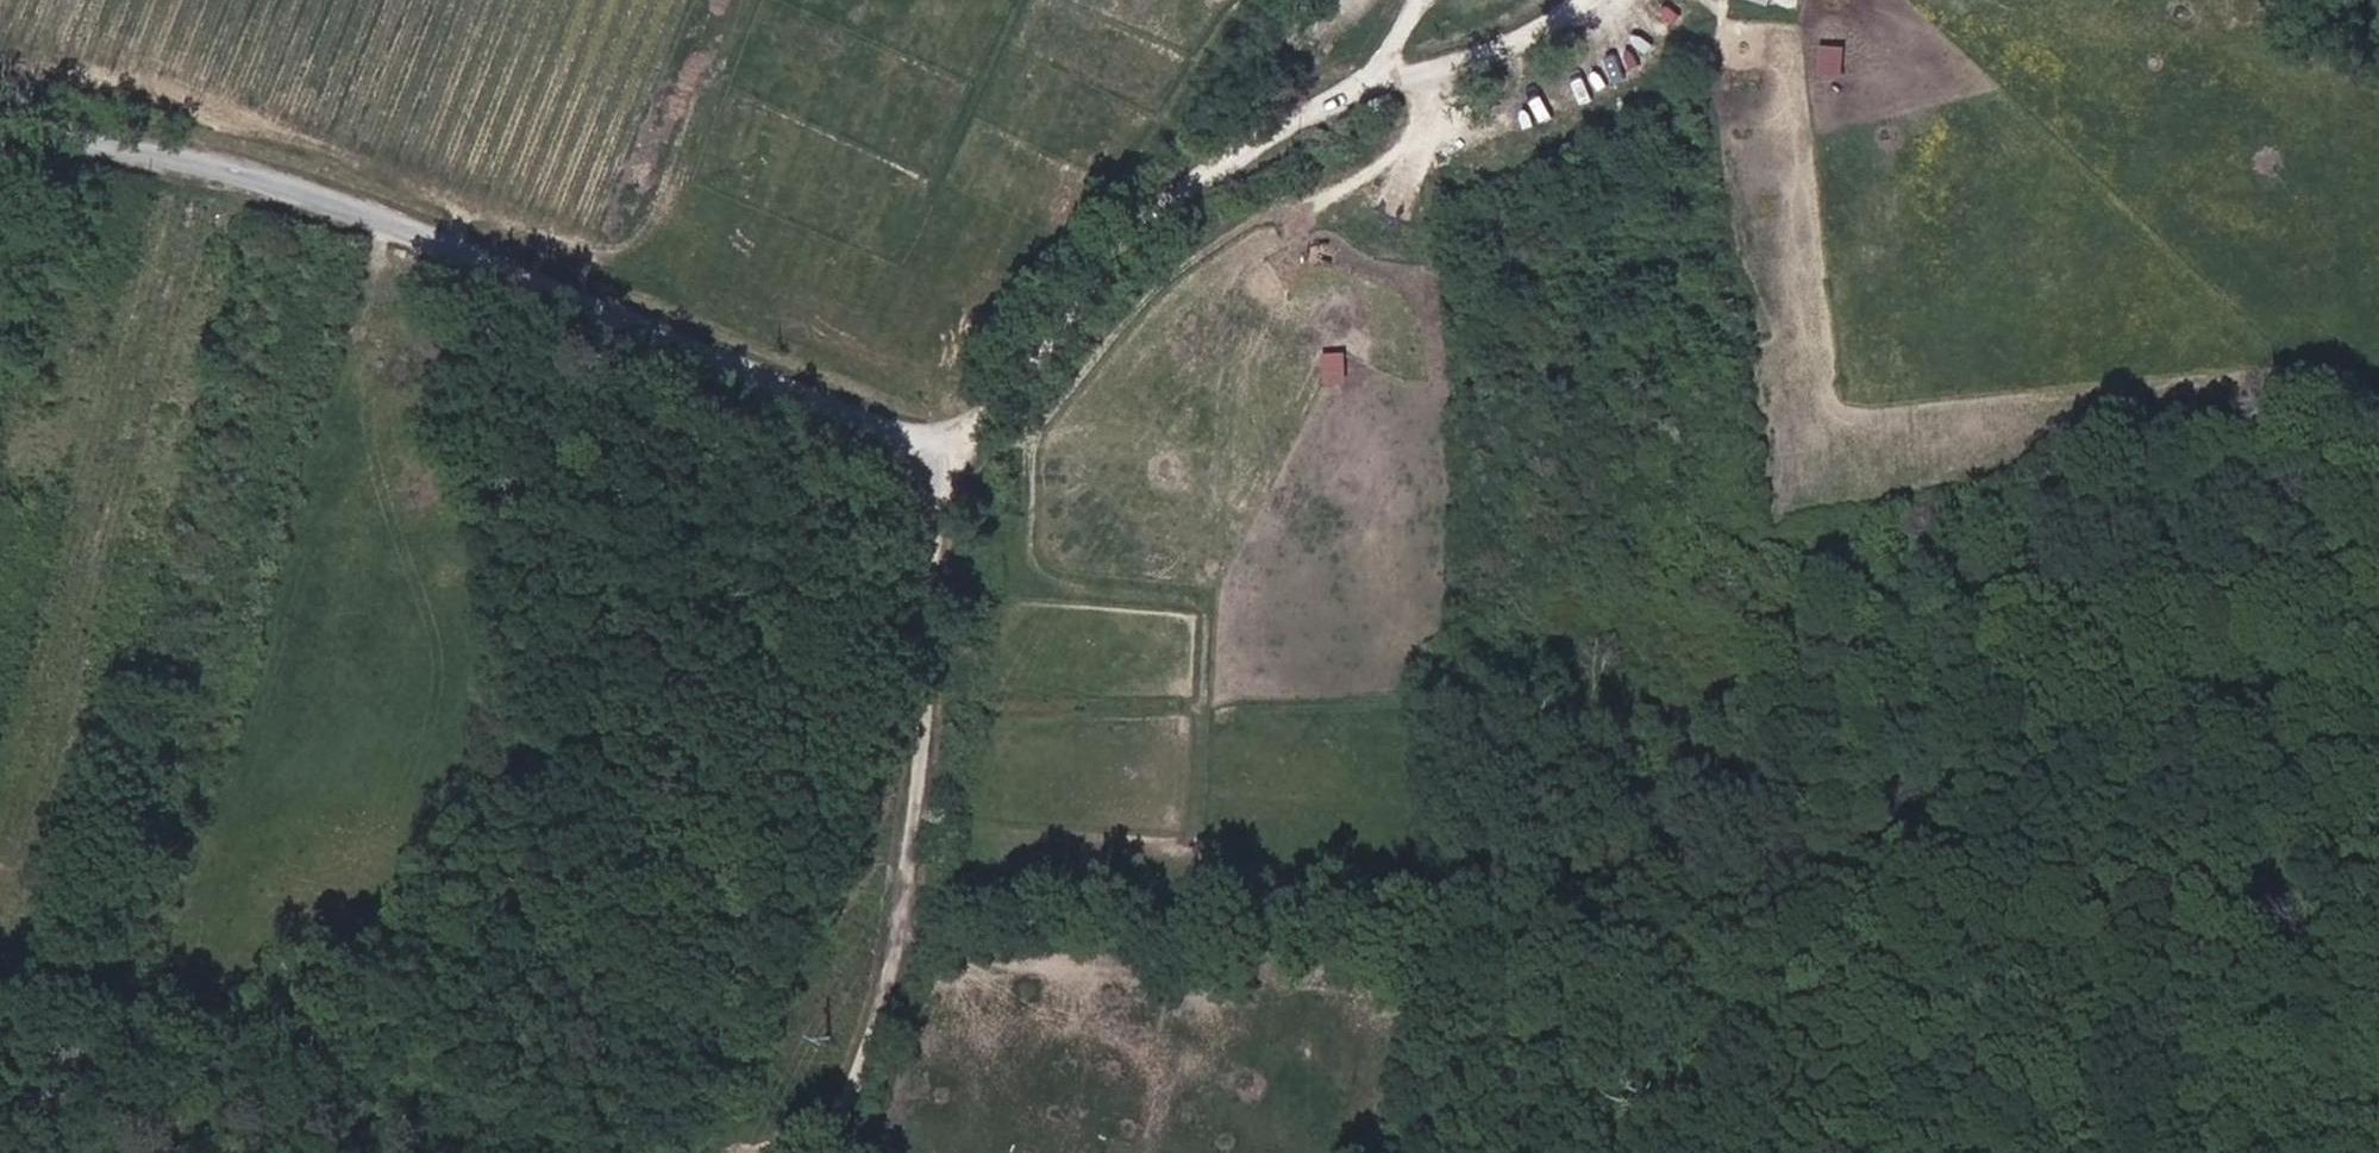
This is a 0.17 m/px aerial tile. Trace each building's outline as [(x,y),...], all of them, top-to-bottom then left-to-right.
[(1843,74),(1846,44),(1822,42),(1819,72),(1843,74)] [(1324,351),(1324,382),(1349,382),(1350,351),(1324,351)]
